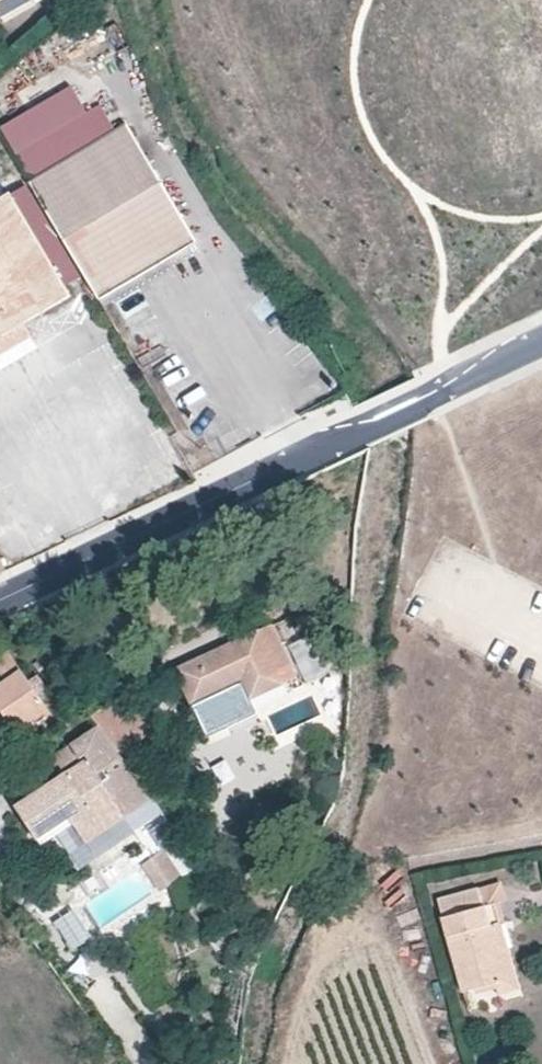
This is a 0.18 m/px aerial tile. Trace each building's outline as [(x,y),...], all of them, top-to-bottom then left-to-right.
[(98,297),(196,240),(128,125),(31,182),(98,297)] [(10,192),(0,198),(0,337),(24,323),(71,295),(10,192)] [(33,338),(24,323),(0,337),(0,358),(33,338)] [(241,682),(249,700),(257,696),(297,677),(272,625),(260,630),(259,629),(174,669),(191,706),(241,682)] [(8,650),(0,655),(0,673),(2,675),(5,680),(0,683),(0,736),(12,727),(16,732),(32,720),(48,709),(8,650)] [(93,715),(122,753),(146,737),(117,697),(93,715)] [(16,732),(12,727),(0,736),(0,746),(3,750),(37,727),(32,720),(16,732)] [(153,799),(97,724),(50,757),(62,775),(15,807),(38,841),(71,820),(74,825),(87,844),(153,799)] [(74,825),(71,820),(38,841),(41,846),(74,825)] [(186,874),(168,847),(143,865),(160,891),(186,874)] [(506,899),(502,882),(496,884),(478,888),(483,906),(499,901),(506,899)] [(477,993),(497,987),(480,928),(500,922),(505,921),(499,901),(483,906),(478,888),(438,898),(444,918),(442,918),(463,991),(476,987),(477,993)] [(90,937),(72,908),(55,919),(49,909),(43,912),(68,951),(90,937)] [(519,989),(500,922),(480,928),(497,987),(499,995),(519,989)]
